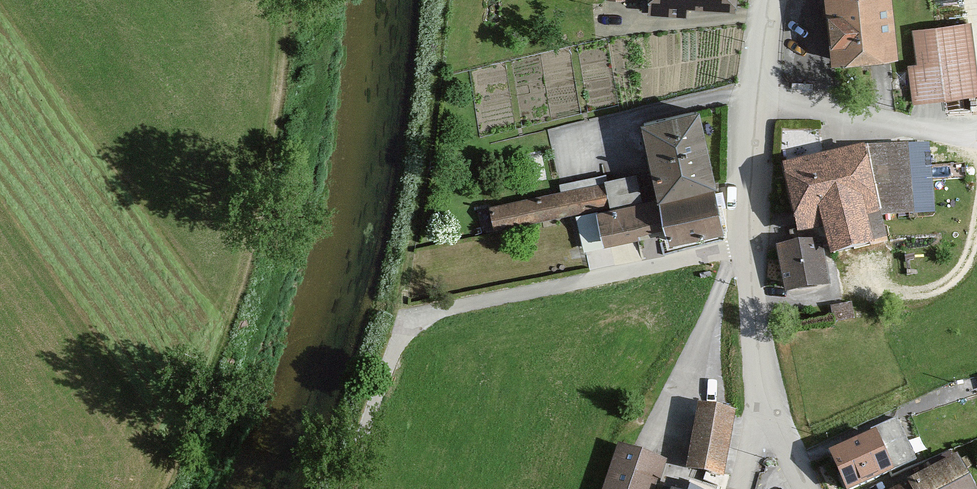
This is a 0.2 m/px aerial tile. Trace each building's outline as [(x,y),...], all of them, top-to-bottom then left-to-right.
[(643,13),(685,15),(685,10),(732,12),(733,0),(644,0),(643,13)] [(886,0),(823,0),(830,64),(893,56),(886,0)] [(970,21),(913,29),(918,63),(909,65),(914,101),(976,92),(976,74),(970,21)] [(701,107),(632,121),(641,167),(559,184),(561,194),(487,209),(491,228),(596,207),(603,239),(657,228),(661,246),(727,233),(701,107)] [(863,149),(778,169),(796,235),(820,230),(823,254),(886,242),(883,218),(914,214),(935,214),(930,145),(863,149)] [(820,238),(776,248),(785,290),(829,281),(823,254),(820,238)] [(736,410),(698,403),(686,471),(724,478),(736,410)] [(877,427),(828,449),(846,488),(895,466),(877,427)] [(619,444),(604,488),(681,488),(661,482),(668,460),(619,444)] [(892,488),(976,488),(958,453),(892,488)]
